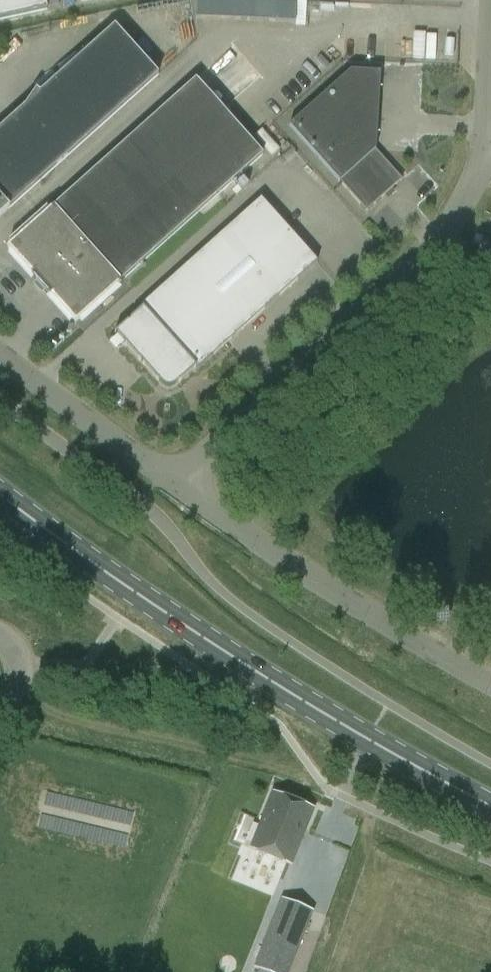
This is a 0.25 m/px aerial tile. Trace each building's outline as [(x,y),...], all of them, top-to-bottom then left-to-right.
[(47,10),(45,0),(0,0),(0,20),(47,10)] [(286,0),(194,0),(193,17),(304,20),(305,1),(286,0)] [(0,129),(0,217),(158,75),(115,26),(40,93),(36,90),(24,107),(0,129)] [(351,69),(287,122),(366,212),(402,180),(373,147),(380,72),(351,69)] [(195,80),(8,247),(75,323),(263,155),(195,80)] [(141,309),(114,334),(157,382),(158,381),(161,385),(165,388),(170,388),(174,386),(178,383),(195,368),(196,370),(316,262),(260,199),(140,307),(141,309)] [(272,792),(250,848),(292,865),(314,809),(272,792)] [(224,866),(213,895),(265,915),(276,886),(224,866)] [(261,963),(270,933),(254,928),(245,958),(261,963)]
